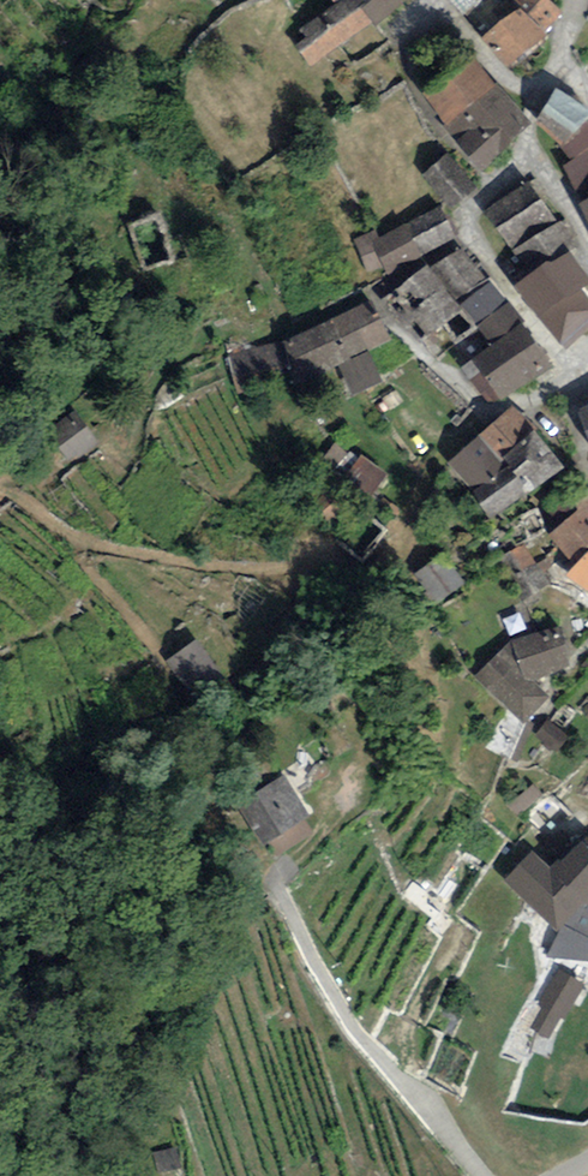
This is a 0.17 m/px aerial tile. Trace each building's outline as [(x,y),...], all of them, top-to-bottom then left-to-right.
[(371,18),(355,0),(333,0),(299,24),(305,33),(294,42),(312,65),(371,18)] [(371,18),(374,21),(398,0),(355,0),(371,18)] [(464,12),(478,0),(454,0),(464,12)] [(545,29),(561,6),(554,0),(519,0),(520,1),(545,29)] [(545,29),(520,1),(484,31),(508,60),(545,29)] [(528,116),(468,43),(414,86),(481,169),(528,116)] [(556,82),(534,120),(563,143),(587,109),(587,105),(556,82)] [(563,143),(570,157),(563,161),(580,194),(587,190),(587,109),(563,143)] [(448,150),(422,171),(450,204),(476,183),(448,150)] [(529,175),(483,208),(521,261),(567,228),(529,175)] [(580,194),(577,196),(587,217),(587,190),(580,194)] [(372,227),(350,238),(366,269),(381,262),(386,271),(457,234),(439,199),(375,232),(372,227)] [(564,239),(512,281),(564,344),(587,325),(587,295),(584,290),(587,287),(587,269),(564,239)] [(461,242),(431,263),(456,300),(487,278),(461,242)] [(431,263),(428,259),(382,296),(405,324),(415,317),(426,330),(459,304),(456,300),(431,263)] [(503,301),(487,278),(456,300),(459,304),(473,322),(475,320),(503,301)] [(372,295),(285,337),(305,380),(340,364),(352,389),(380,375),(366,346),(391,335),(372,295)] [(553,358),(510,296),(503,301),(475,320),(490,341),(471,354),(500,395),(553,358)] [(282,340),(231,352),(236,374),(287,361),(282,340)] [(562,458),(513,399),(444,457),(493,515),(562,458)] [(575,406),(587,434),(587,400),(575,406)] [(98,439),(76,411),(48,432),(70,460),(98,439)] [(312,514),(370,559),(389,534),(364,514),(392,478),(359,452),(312,514)] [(587,485),(577,496),(564,482),(544,500),(561,517),(547,529),(570,564),(562,572),(587,589),(587,486),(587,485)] [(464,579),(442,549),(413,570),(435,600),(464,579)] [(560,620),(514,634),(473,676),(524,720),(550,693),(533,676),(573,665),(560,620)] [(579,702),(587,711),(587,693),(579,702)] [(568,734),(546,718),(535,733),(556,749),(568,734)] [(284,771),(238,799),(262,838),(308,810),(284,771)] [(584,829),(551,865),(532,848),(507,876),(561,925),(565,921),(587,933),(587,832),(584,829)] [(565,921),(561,925),(544,952),(587,958),(587,933),(565,921)] [(582,981),(552,966),(533,1002),(541,1006),(531,1026),(548,1035),(558,1016),(562,1018),(582,981)]
